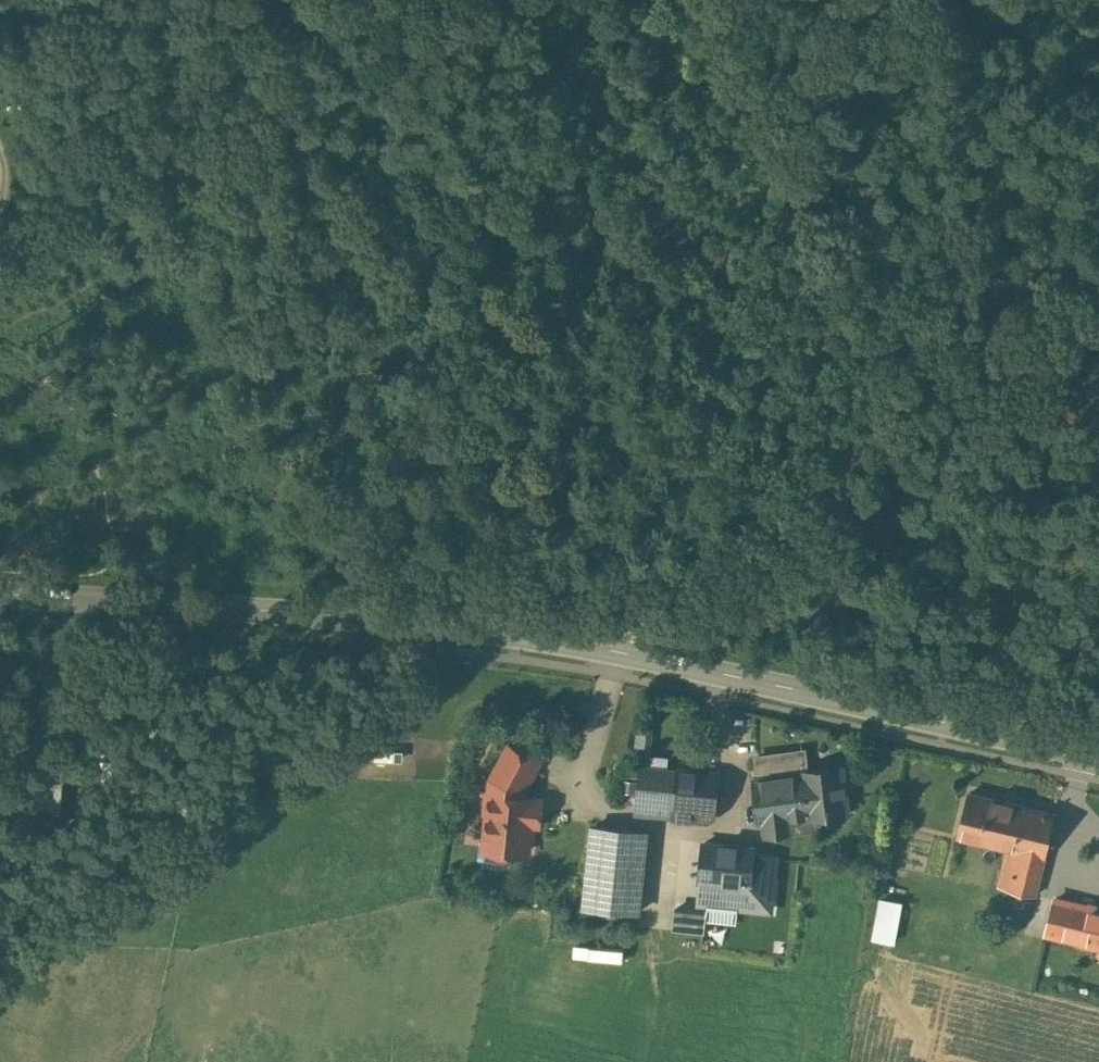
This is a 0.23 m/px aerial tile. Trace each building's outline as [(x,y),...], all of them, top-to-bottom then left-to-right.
[(651,744),(655,729),(643,726),(639,740),(651,744)] [(510,746),(493,779),(491,793),(488,793),(486,812),(489,816),(485,849),(525,853),(526,841),(528,841),(531,839),(532,831),(529,827),(530,822),(539,823),(541,801),(534,800),(535,798),(522,796),(522,789),(538,761),(510,746)] [(803,751),(757,757),(759,777),(755,777),(760,822),(763,822),(765,834),(790,831),(788,818),(848,810),(843,766),(806,771),(803,751)] [(67,807),(75,767),(58,764),(50,804),(67,807)] [(718,774),(640,767),(636,813),(712,820),(713,806),(715,807),(718,774)] [(1055,814),(969,793),(958,835),(1008,847),(999,887),(1035,896),(1055,814)] [(648,832),(593,827),(584,906),(640,911),(648,832)] [(752,850),(705,845),(699,903),(769,911),(775,857),(751,854),(752,850)] [(881,937),(905,940),(911,897),(886,894),(881,937)] [(1055,900),(1043,952),(1098,965),(1098,910),(1055,900)]
